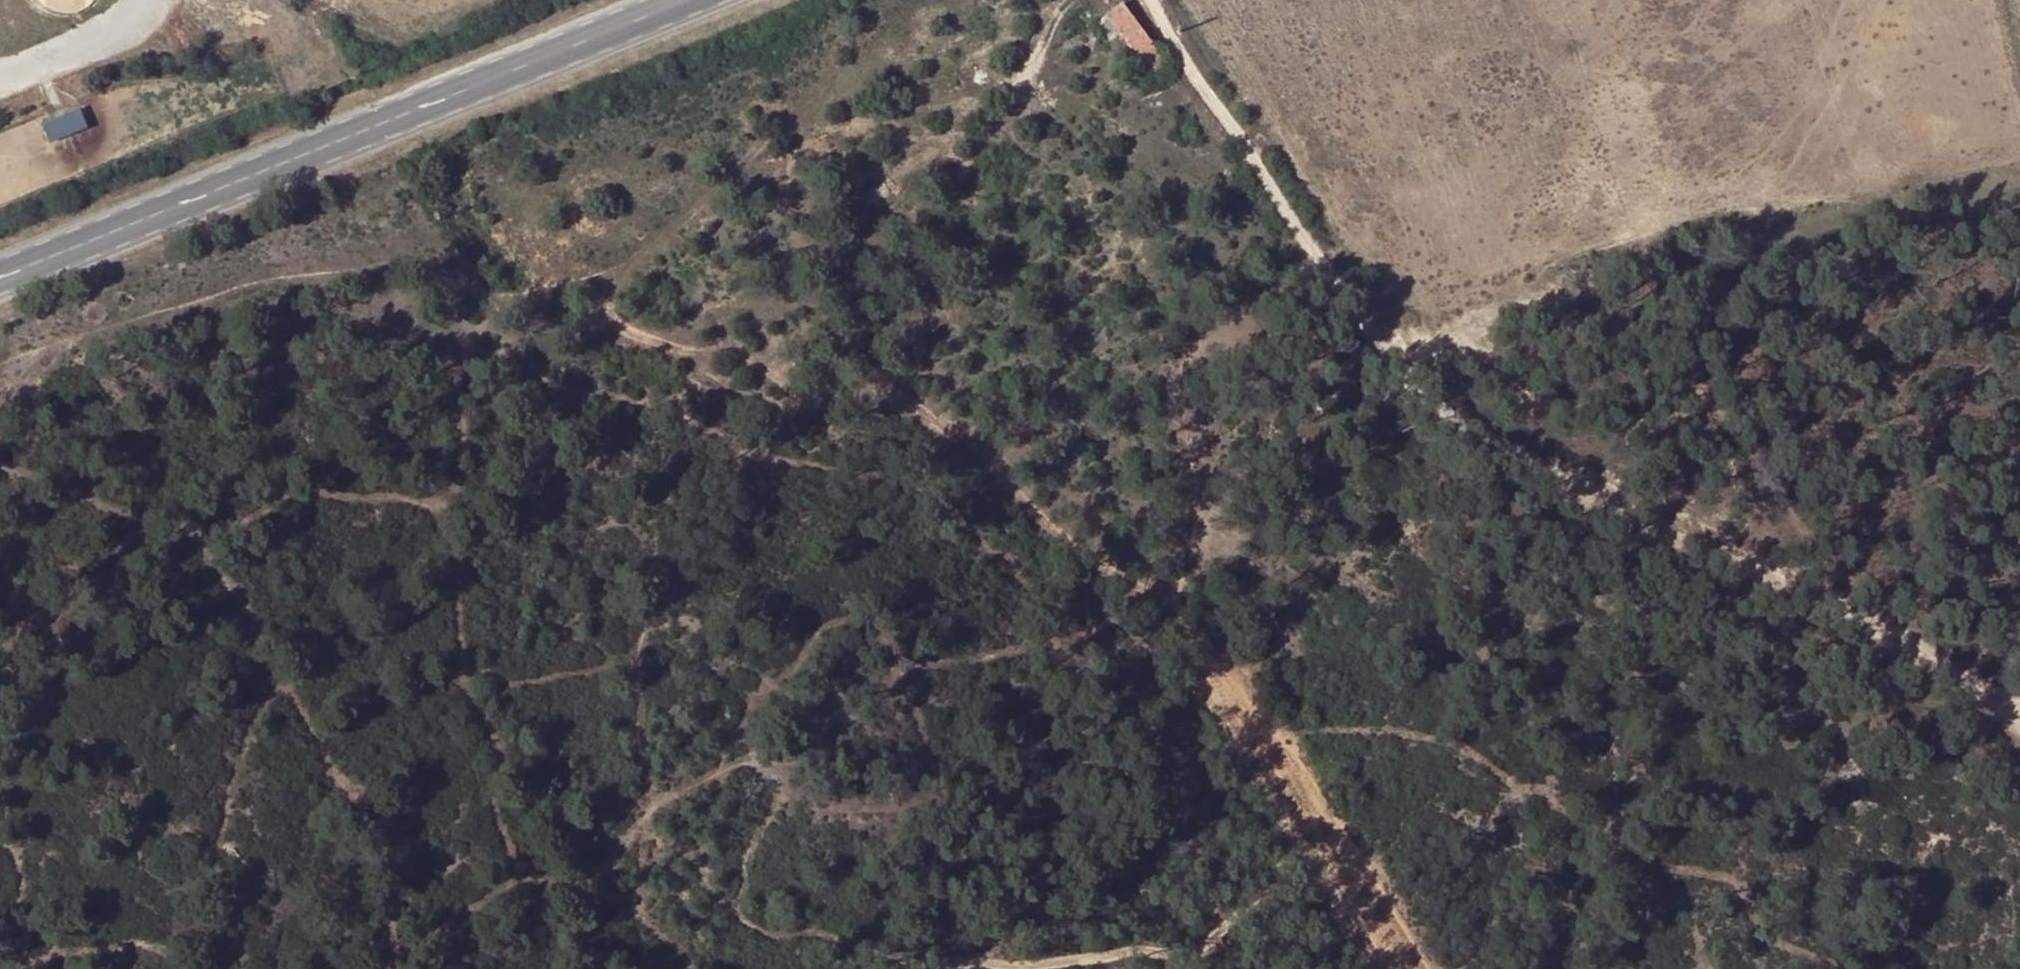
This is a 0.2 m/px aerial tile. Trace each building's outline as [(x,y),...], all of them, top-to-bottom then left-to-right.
[(1146,0),(1125,0),(1131,18),(1136,27),(1132,31),(1141,48),(1162,40),(1146,0)] [(56,142),(93,127),(85,107),(48,122),(56,142)]
